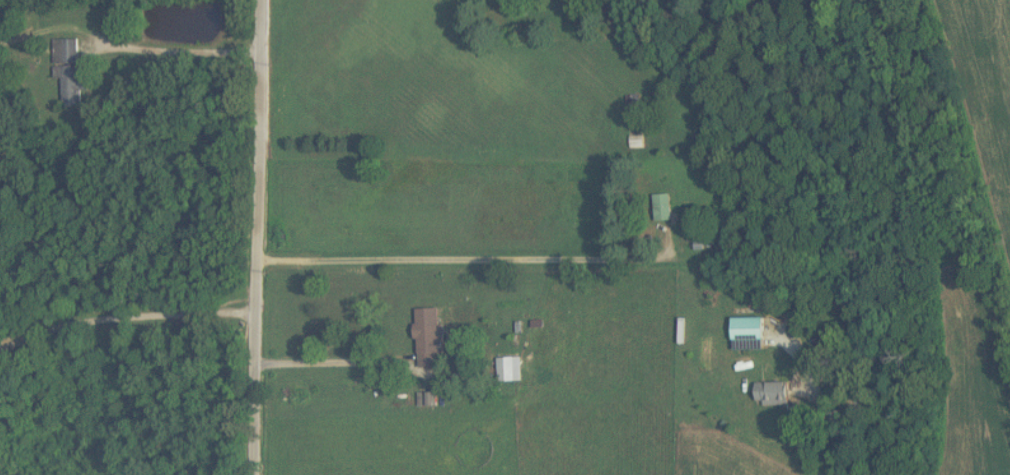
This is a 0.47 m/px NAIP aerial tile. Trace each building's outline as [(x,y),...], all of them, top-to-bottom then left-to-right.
[(53,80),(62,79),(62,105),(83,105),(82,40),(53,40),(53,80)] [(655,195),(655,222),(671,222),(671,195),(655,195)] [(416,309),(416,367),(438,367),(438,359),(444,359),(444,309),(416,309)] [(764,319),(732,319),(732,341),(764,341),(764,319)] [(498,382),(522,382),(521,358),(498,358),(498,382)] [(788,406),(788,383),(756,383),(756,406),(788,406)]
